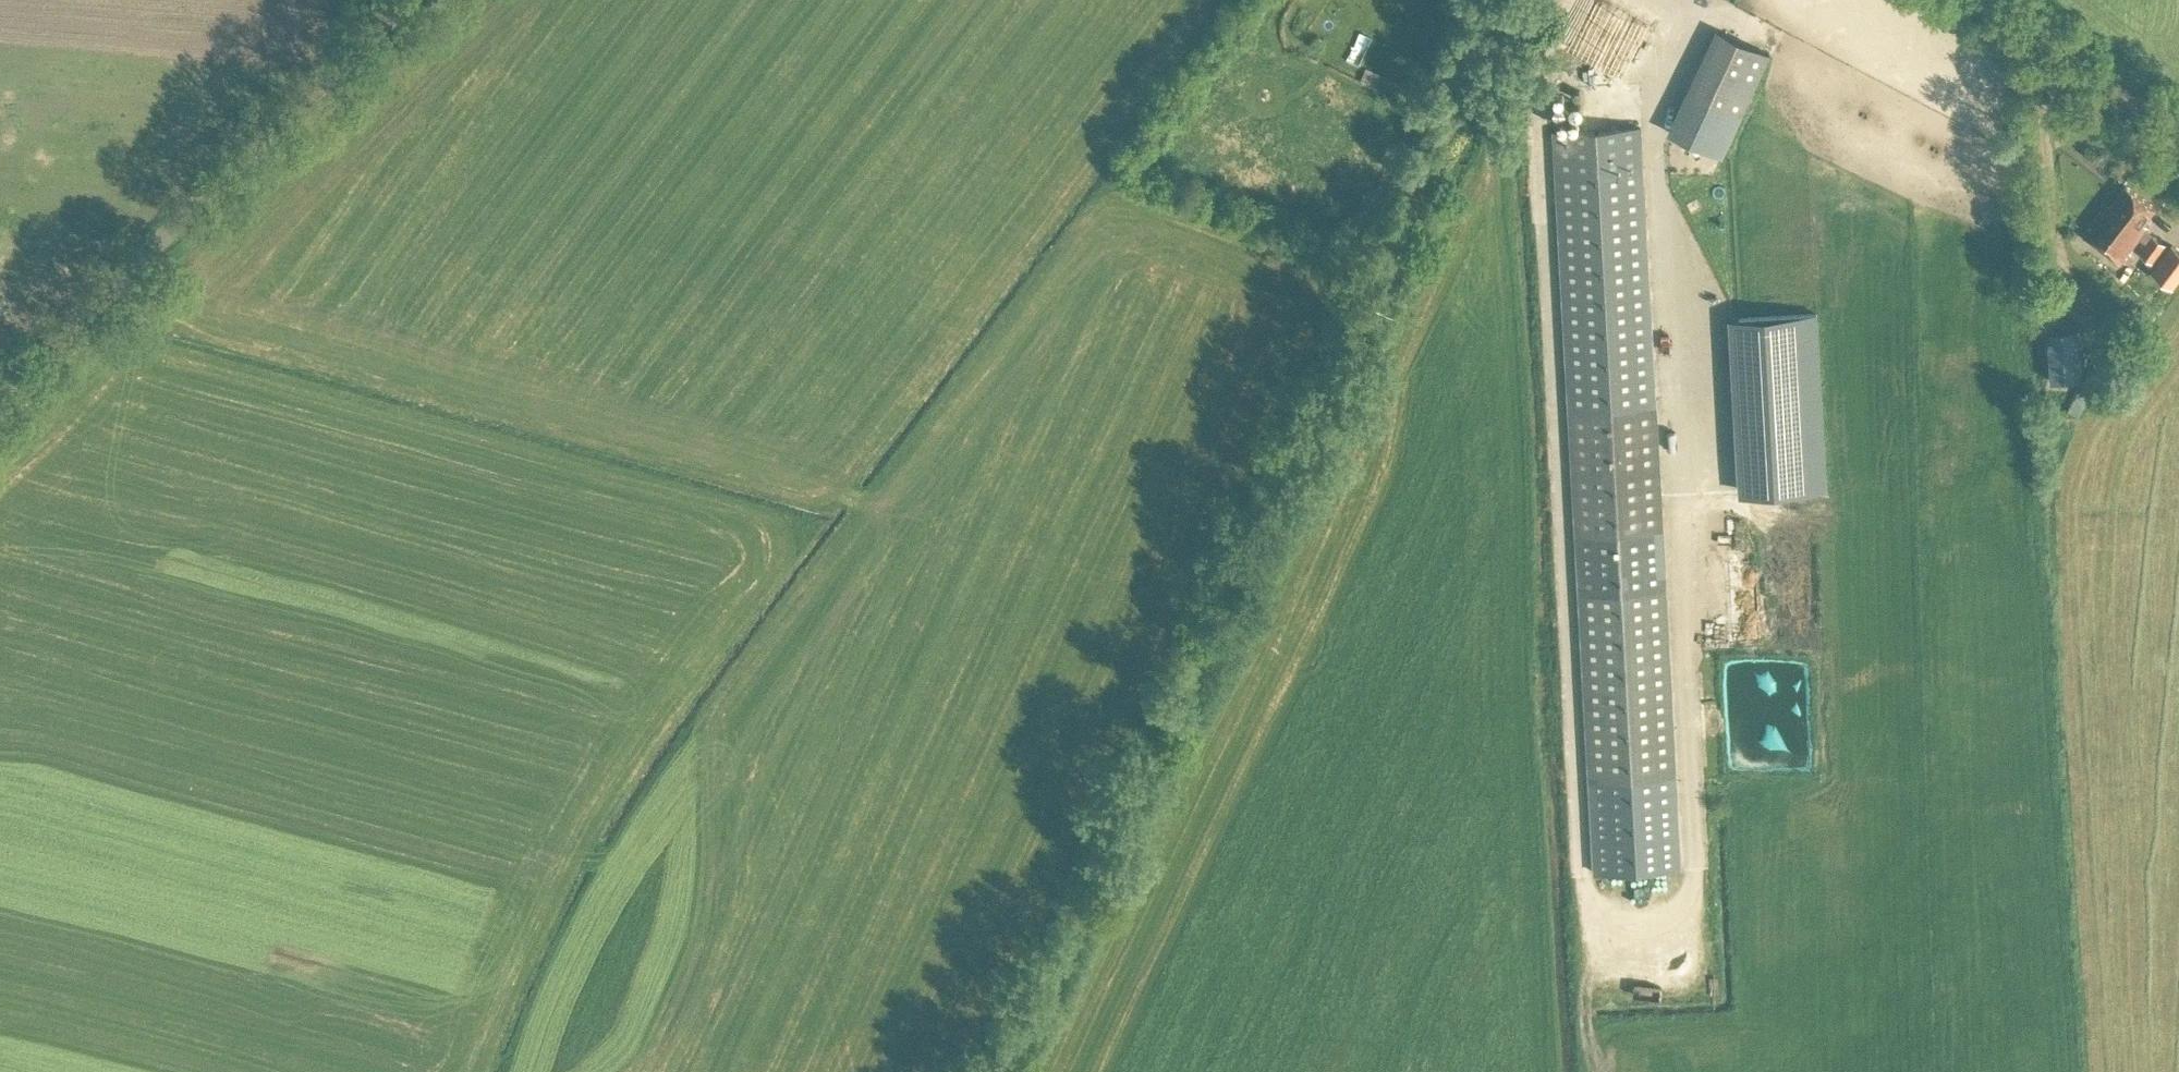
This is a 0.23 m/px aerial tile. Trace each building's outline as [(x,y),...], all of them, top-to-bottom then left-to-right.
[(1560,45),(1609,69),(1636,16),(1603,0),(1582,0),(1560,45)] [(1770,54),(1717,29),(1669,131),(1722,156),(1770,54)] [(1381,74),(1365,67),(1359,82),(1374,88),(1381,74)] [(1641,125),(1553,130),(1596,870),(1683,866),(1641,125)] [(2120,262),(2145,229),(2141,225),(2155,206),(2126,184),(2111,203),(2107,200),(2082,233),(2120,262)] [(2153,258),(2162,246),(2152,238),(2142,250),(2153,258)] [(2171,241),(2150,270),(2172,287),(2178,278),(2178,247),(2171,241)] [(1818,310),(1741,314),(1750,490),(1827,486),(1818,310)] [(2078,327),(2047,329),(2050,380),(2081,378),(2078,327)]
